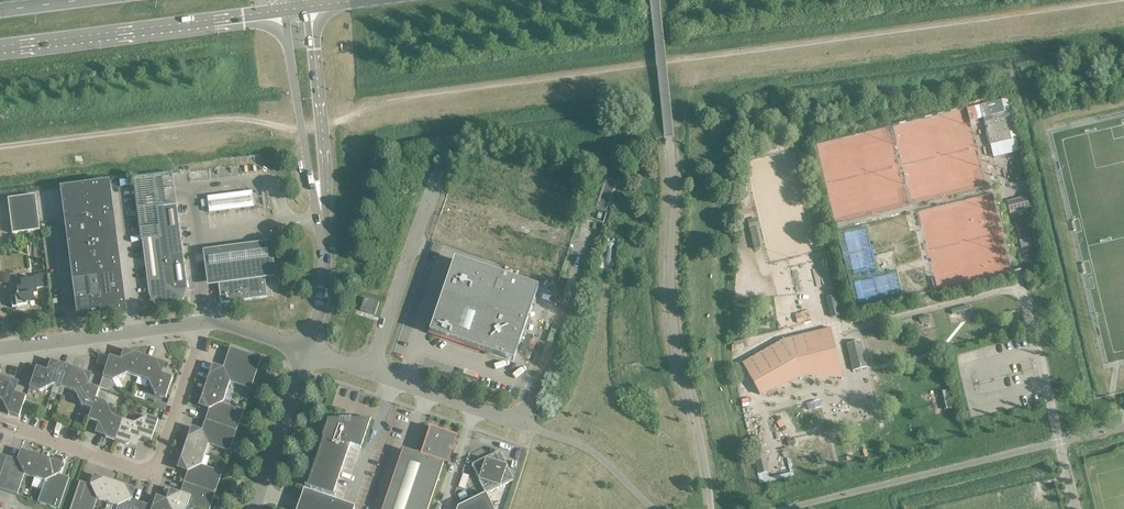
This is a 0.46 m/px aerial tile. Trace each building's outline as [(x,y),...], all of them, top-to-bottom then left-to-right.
[(984,122),(990,145),(1011,140),(1005,117),(984,122)] [(176,205),(172,174),(134,179),(142,241),(149,291),(149,293),(150,294),(150,296),(151,297),(151,298),(152,299),(153,300),(154,302),(155,303),(157,304),(159,305),(161,306),(163,307),(165,307),(167,307),(169,307),(170,307),(171,307),(173,307),(175,306),(176,305),(177,305),(179,303),(181,302),(182,301),(183,299),(184,298),(185,296),(185,294),(186,292),(186,290),(188,290),(186,279),(177,205),(176,205)] [(607,214),(617,183),(606,179),(595,210),(607,214)] [(113,214),(109,183),(85,186),(89,217),(113,214)] [(89,217),(85,186),(61,189),(65,220),(89,217)] [(208,198),(211,215),(254,209),(252,193),(208,198)] [(40,230),(35,195),(8,199),(12,234),(40,230)] [(1027,198),(1007,203),(1010,214),(1029,209),(1027,198)] [(115,234),(113,214),(89,217),(92,237),(115,234)] [(92,237),(89,217),(65,220),(67,241),(92,237)] [(118,254),(115,234),(92,237),(94,258),(118,254)] [(94,258),(92,237),(67,241),(70,261),(94,258)] [(270,241),(204,250),(209,284),(275,276),(270,241)] [(121,274),(118,254),(94,258),(97,277),(121,274)] [(97,277),(94,258),(70,261),(73,281),(97,277)] [(538,288),(454,259),(430,330),(432,334),(513,362),(538,288)] [(33,295),(37,295),(37,289),(47,288),(45,274),(34,276),(35,279),(21,281),(22,288),(17,288),(18,295),(16,296),(17,297),(11,298),(12,308),(16,308),(16,309),(26,310),(26,306),(27,306),(27,305),(30,304),(30,306),(35,305),(33,295)] [(123,296),(121,274),(97,277),(100,299),(123,296)] [(100,299),(97,277),(73,281),(75,302),(100,299)] [(218,284),(221,303),(267,297),(264,278),(218,284)] [(126,315),(123,296),(100,299),(102,319),(126,315)] [(364,298),(360,311),(374,316),(379,303),(364,298)] [(102,319),(100,299),(75,302),(78,322),(102,319)] [(736,308),(736,319),(744,320),(745,309),(736,308)] [(801,371),(841,373),(830,328),(783,340),(742,363),(760,395),(801,371)] [(745,339),(732,342),(734,350),(747,347),(745,339)] [(853,371),(856,370),(866,368),(860,341),(846,344),(853,371)] [(261,358),(230,347),(223,368),(230,382),(251,389),(261,358)] [(134,353),(120,360),(127,374),(138,377),(145,357),(134,353)] [(102,377),(104,377),(100,388),(120,395),(113,381),(127,374),(120,360),(110,356),(102,377)] [(155,360),(145,357),(138,377),(148,381),(162,374),(155,360)] [(61,364),(47,371),(54,385),(64,388),(71,367),(61,364)] [(40,392),(54,385),(47,371),(36,367),(29,388),(40,392)] [(82,371),(71,367),(64,388),(75,392),(89,385),(82,371)] [(230,382),(223,368),(209,375),(205,385),(226,393),(230,382)] [(173,378),(162,374),(148,381),(155,395),(166,399),(173,378)] [(0,376),(0,399),(1,400),(15,393),(8,379),(0,376)] [(99,389),(89,385),(75,392),(81,406),(91,409),(92,409),(95,399),(96,399),(99,389)] [(226,393),(205,385),(202,396),(209,410),(223,403),(226,393)] [(26,397),(15,393),(1,400),(8,414),(19,418),(26,397)] [(92,409),(91,409),(88,420),(99,423),(113,416),(106,403),(96,399),(95,399),(92,409)] [(26,401),(24,408),(31,410),(33,403),(26,401)] [(243,410),(223,403),(209,410),(205,420),(236,431),(243,410)] [(34,404),(32,410),(41,413),(43,407),(34,404)] [(123,420),(113,416),(99,423),(105,437),(116,441),(123,420)] [(147,417),(133,424),(140,438),(151,441),(158,420),(147,417)] [(335,495),(333,495),(350,445),(361,449),(371,420),(371,419),(327,419),(327,420),(328,420),(323,435),(322,435),(322,436),(324,436),(307,486),(305,485),(305,486),(335,496),(335,495)] [(133,424),(123,420),(116,441),(126,444),(140,438),(133,424)] [(236,431),(205,420),(202,431),(208,445),(229,452),(236,431)] [(420,455),(403,449),(382,508),(428,508),(443,464),(447,465),(451,455),(450,453),(451,453),(452,453),(453,452),(453,451),(453,450),(453,449),(453,448),(452,448),(453,447),(457,437),(430,427),(420,455)] [(208,445),(202,431),(188,438),(184,448),(205,455),(208,445)] [(205,455),(184,448),(181,458),(187,472),(201,465),(205,455)] [(472,465),(485,493),(486,493),(514,480),(514,479),(500,451),(501,451),(500,451),(472,465)] [(31,454),(17,461),(24,474),(34,478),(42,457),(31,454)] [(762,455),(754,457),(758,474),(766,472),(762,455)] [(7,457),(0,477),(0,490),(17,495),(24,474),(17,461),(7,457)] [(52,461),(42,457),(34,478),(45,482),(59,475),(52,461)] [(222,473),(201,465),(187,472),(184,483),(215,493),(222,473)] [(59,475),(45,482),(38,502),(57,508),(59,508),(69,478),(59,475)] [(104,479),(90,485),(97,499),(107,503),(114,482),(104,479)] [(80,482),(70,508),(94,508),(97,499),(90,485),(80,482)] [(125,486),(114,482),(107,503),(118,507),(132,500),(125,486)] [(184,483),(180,493),(187,507),(193,508),(210,508),(215,493),(184,483)] [(354,507),(303,490),(296,508),(353,508),(354,507)] [(180,493),(166,500),(171,508),(186,508),(187,507),(180,493)] [(457,508),(494,508),(486,493),(485,493),(458,506),(457,508)] [(465,494),(458,498),(461,504),(468,500),(465,494)] [(132,500),(118,507),(117,508),(140,508),(142,503),(132,500)] [(166,500),(152,507),(153,508),(171,508),(166,500)]
